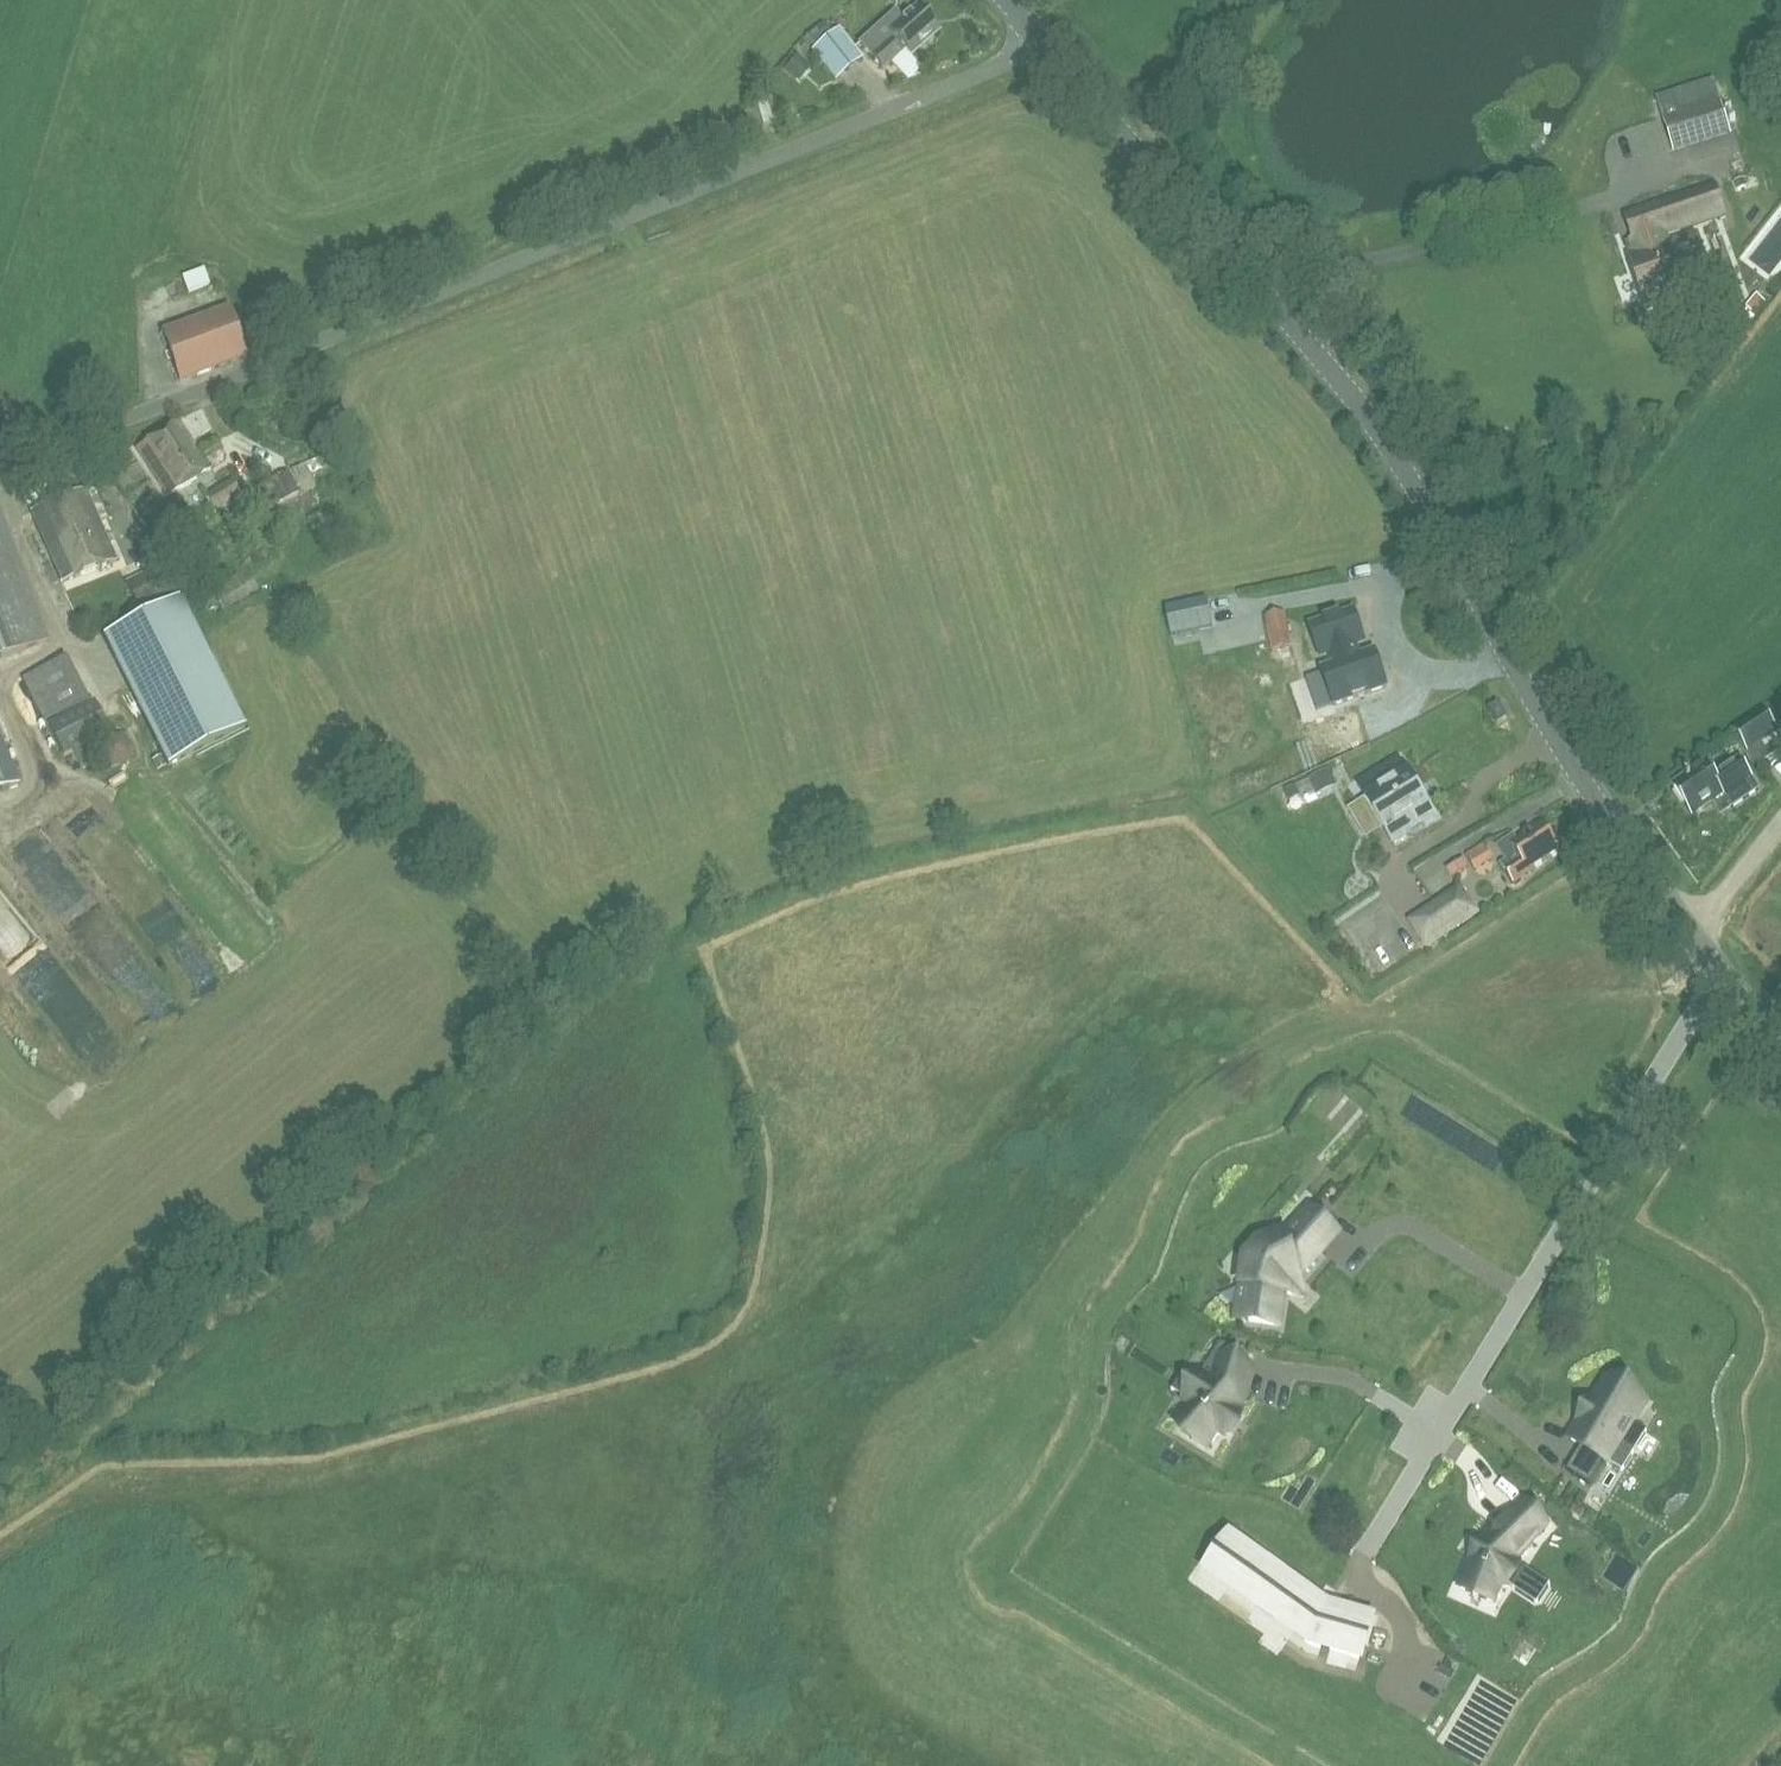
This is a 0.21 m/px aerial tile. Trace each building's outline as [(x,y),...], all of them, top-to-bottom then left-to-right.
[(938,31),(917,7),(903,20),(895,11),(859,43),(882,69),(904,50),(909,56),(938,31)] [(835,77),(861,56),(841,30),(814,51),(835,77)] [(797,57),(783,72),(798,84),(811,68),(797,57)] [(1660,91),(1668,116),(1722,98),(1714,73),(1660,91)] [(788,116),(783,100),(773,103),(773,101),(758,106),(759,110),(745,114),(749,132),(764,129),(763,126),(779,122),(778,119),(788,116)] [(1673,149),(1729,131),(1721,104),(1665,122),(1673,149)] [(1664,244),(1661,235),(1725,214),(1715,184),(1625,215),(1638,253),(1628,256),(1646,311),(1679,300),(1675,287),(1709,276),(1695,233),(1664,244)] [(1750,256),(1774,273),(1780,264),(1780,215),(1750,256)] [(1754,298),(1746,307),(1755,314),(1763,305),(1754,298)] [(180,382),(247,359),(231,311),(163,335),(180,382)] [(186,417),(196,439),(217,429),(207,407),(186,417)] [(168,497),(210,469),(178,420),(136,448),(168,497)] [(257,513),(300,491),(289,469),(246,492),(252,502),(257,513)] [(225,506),(241,495),(230,479),(205,495),(216,512),(225,506)] [(61,584),(114,561),(83,489),(30,513),(61,584)] [(241,495),(225,506),(231,516),(252,502),(246,492),(241,495)] [(328,507),(307,518),(313,529),(333,518),(328,507)] [(48,639),(0,519),(0,658),(48,639)] [(140,611),(176,592),(161,564),(125,582),(140,611)] [(181,600),(102,639),(116,668),(167,766),(193,753),(245,727),(203,644),(196,629),(181,600)] [(1198,601),(1172,606),(1180,642),(1205,638),(1198,601)] [(1354,608),(1308,624),(1320,660),(1328,657),(1331,665),(1320,669),(1334,709),(1389,690),(1375,650),(1361,655),(1358,647),(1366,644),(1354,608)] [(1271,650),(1293,646),(1286,613),(1264,616),(1271,650)] [(91,705),(66,656),(22,679),(47,725),(63,757),(72,752),(81,769),(98,760),(90,743),(111,734),(94,703),(91,705)] [(1498,724),(1507,719),(1498,703),(1489,708),(1498,724)] [(1762,712),(1735,730),(1759,765),(1772,757),(1761,742),(1776,732),(1770,724),(1763,713),(1762,712)] [(104,738),(98,754),(109,768),(127,765),(134,748),(122,735),(104,738)] [(19,783),(0,736),(0,790),(19,783)] [(1428,803),(1408,771),(1407,771),(1398,757),(1361,780),(1369,794),(1368,795),(1385,828),(1386,828),(1393,841),(1407,834),(1408,837),(1410,836),(1408,833),(1422,824),(1424,827),(1425,826),(1423,823),(1435,816),(1427,804),(1428,803)] [(1752,778),(1739,759),(1713,777),(1705,765),(1674,787),(1693,813),(1723,793),(1725,797),(1752,778)] [(1310,778),(1318,795),(1337,786),(1329,769),(1310,778)] [(1289,801),(1301,796),(1295,785),(1284,790),(1289,801)] [(1496,846),(1506,862),(1502,865),(1514,882),(1536,868),(1535,867),(1560,850),(1543,824),(1518,840),(1514,834),(1496,846)] [(1463,861),(1446,872),(1453,882),(1469,870),(1463,861)] [(1460,892),(1436,907),(1454,935),(1478,919),(1460,892)] [(1436,907),(1412,923),(1430,950),(1454,935),(1436,907)] [(1245,1276),(1229,1304),(1231,1312),(1237,1319),(1256,1314),(1268,1286),(1284,1277),(1283,1261),(1326,1222),(1313,1203),(1293,1200),(1260,1245),(1236,1255),(1245,1276)] [(1246,1360),(1205,1355),(1203,1377),(1180,1383),(1182,1405),(1190,1411),(1174,1436),(1195,1466),(1227,1468),(1237,1453),(1245,1462),(1261,1451),(1254,1432),(1267,1382),(1246,1360)] [(1633,1422),(1644,1404),(1645,1403),(1609,1381),(1614,1373),(1613,1372),(1594,1403),(1592,1402),(1580,1421),(1582,1422),(1571,1440),(1622,1471),(1634,1452),(1620,1444),(1633,1422)] [(1472,1561),(1460,1589),(1474,1595),(1473,1596),(1478,1598),(1478,1596),(1492,1602),(1495,1595),(1501,1581),(1507,1584),(1520,1565),(1514,1561),(1530,1544),(1529,1543),(1547,1524),(1537,1515),(1538,1514),(1535,1511),(1534,1512),(1524,1503),(1506,1521),(1505,1520),(1485,1542),(1484,1541),(1471,1561),(1472,1561)] [(1318,1601),(1296,1585),(1251,1553),(1240,1545),(1239,1547),(1232,1558),(1231,1557),(1227,1563),(1220,1574),(1259,1602),(1257,1606),(1275,1619),(1278,1615),(1296,1628),(1293,1632),(1306,1640),(1305,1641),(1310,1645),(1359,1659),(1361,1652),(1359,1651),(1366,1626),(1334,1617),(1336,1610),(1328,1608),(1318,1601)]
